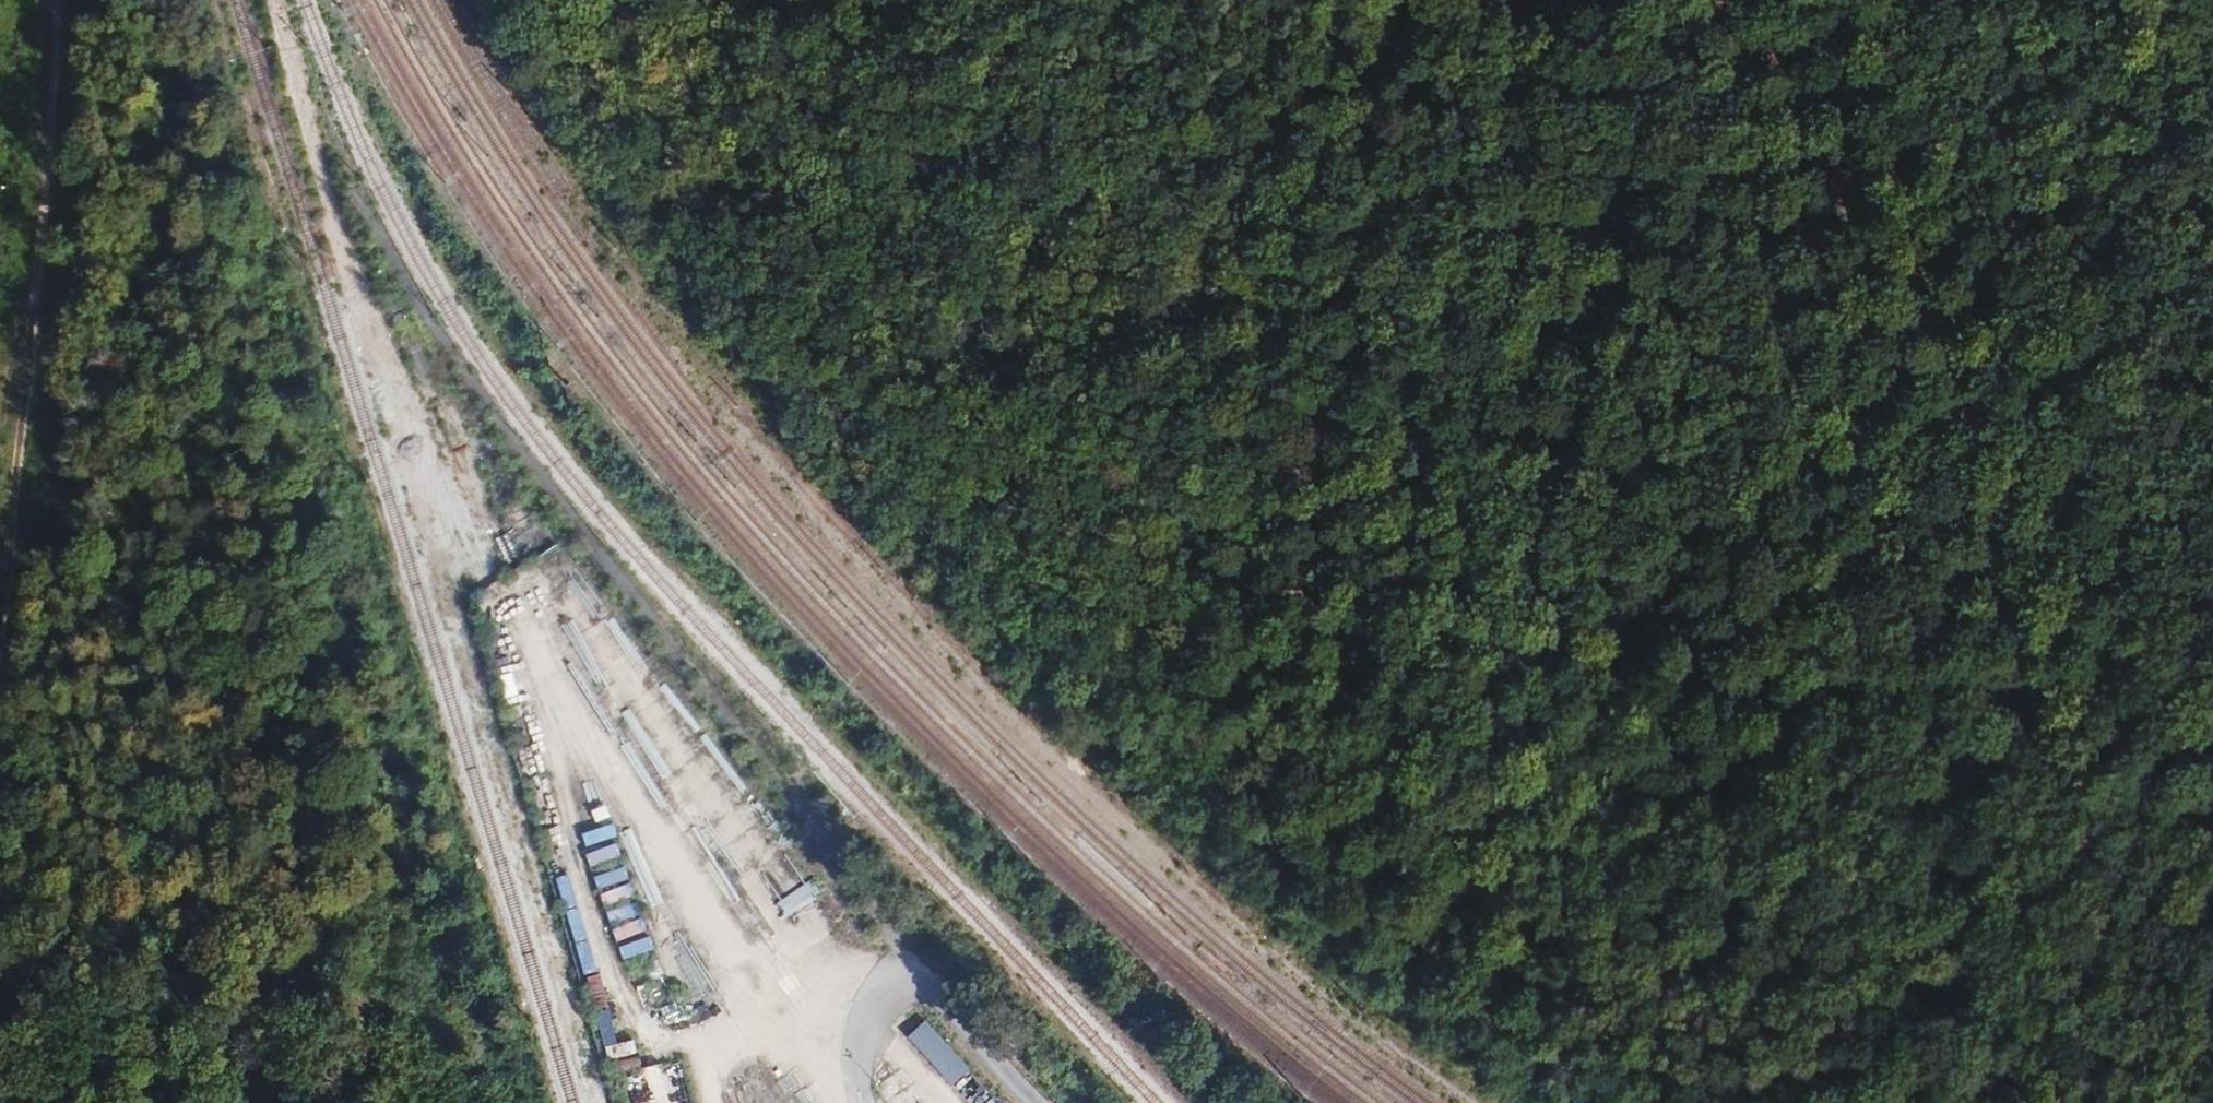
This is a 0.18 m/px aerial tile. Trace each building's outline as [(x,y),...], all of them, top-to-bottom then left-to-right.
[(949,1085),(967,1069),(922,1020),(904,1037),(949,1085)]
